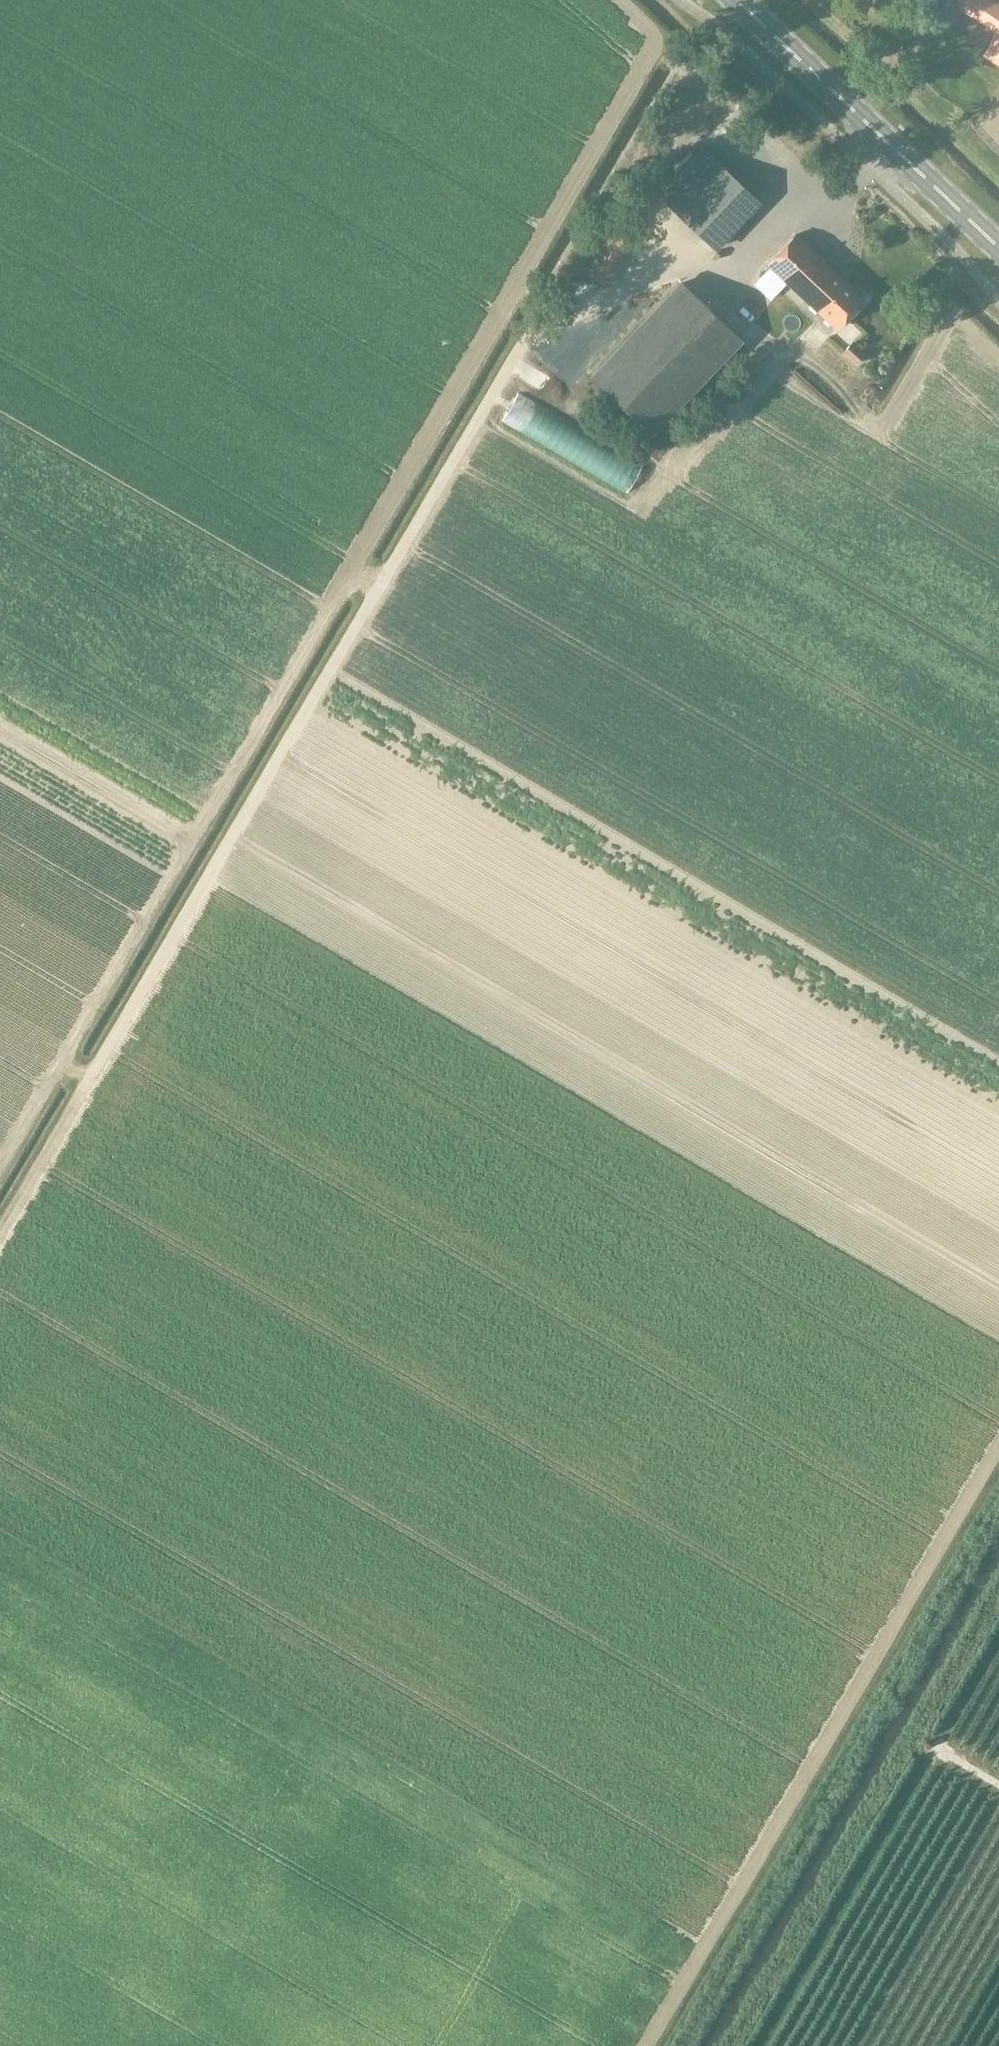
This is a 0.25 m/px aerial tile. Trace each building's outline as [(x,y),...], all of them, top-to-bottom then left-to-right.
[(998,34),(982,57),(998,68),(998,2),(996,0),(946,0),(998,34)] [(714,249),(759,201),(702,148),(658,196),(714,249)] [(794,234),(767,264),(836,328),(864,299),(794,234)] [(652,429),(740,338),(682,282),(594,374),(652,429)] [(627,485),(638,464),(511,399),(500,420),(627,485)]
